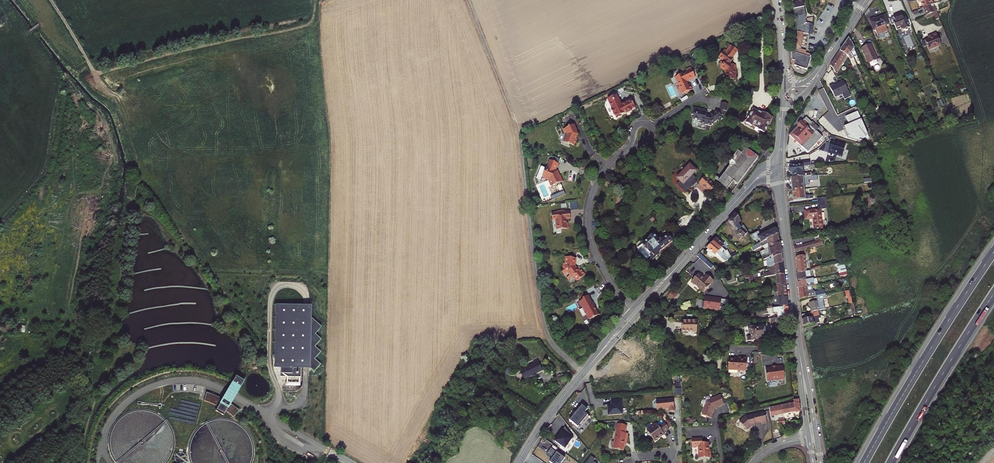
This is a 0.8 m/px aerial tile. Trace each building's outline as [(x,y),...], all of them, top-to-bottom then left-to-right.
[(796,21),(794,21),(796,28),(793,47),(794,48),(794,52),(793,53),(793,66),(808,71),(811,59),(811,56),(806,54),(806,52),(800,50),(800,48),(801,48),(803,33),(808,33),(809,25),(810,22),(806,22),(806,18),(802,0),(791,0),(796,21)] [(924,8),(927,15),(936,11),(934,6),(934,4),(931,5),(924,8)] [(903,31),(910,28),(906,18),(905,16),(902,17),(901,14),(888,19),(890,23),(893,22),(896,29),(901,27),(903,31)] [(885,15),(870,22),(876,37),(888,32),(885,26),(889,24),(885,15)] [(941,45),(937,36),(929,39),(925,40),(929,50),(941,45)] [(852,43),(849,37),(843,45),(845,47),(845,48),(847,49),(848,48),(853,56),(854,58),(856,57),(857,58),(858,60),(859,59),(852,43)] [(871,44),(861,48),(868,64),(869,63),(876,60),(877,59),(871,44)] [(737,74),(737,70),(735,70),(735,66),(731,63),(734,58),(733,58),(738,50),(731,45),(727,51),(725,50),(719,58),(725,62),(721,68),(726,71),(726,76),(729,75),(730,80),(737,78),(736,74),(737,74)] [(840,50),(847,55),(848,56),(856,73),(860,72),(854,59),(854,58),(853,56),(848,48),(847,49),(845,48),(845,47),(843,45),(840,50)] [(835,73),(847,55),(840,50),(832,63),(830,65),(835,73)] [(686,79),(694,75),(690,66),(685,68),(686,70),(674,75),(679,85),(678,85),(681,92),(688,90),(688,89),(691,87),(689,83),(687,84),(686,80),(686,79)] [(833,84),(829,86),(835,97),(842,94),(845,100),(851,97),(843,81),(833,85),(833,84)] [(752,101),(754,91),(747,90),(745,100),(752,101)] [(621,105),(618,98),(609,102),(612,108),(611,109),(614,115),(615,114),(617,118),(622,116),(621,115),(627,112),(626,111),(630,109),(631,110),(636,107),(632,100),(621,105)] [(720,113),(719,113),(721,117),(723,116),(722,115),(723,111),(726,112),(729,106),(722,104),(720,110),(721,110),(720,113)] [(713,123),(709,117),(706,116),(707,111),(693,108),(691,115),(693,115),(692,119),(701,121),(700,124),(711,126),(711,125),(712,125),(713,123)] [(761,126),(759,130),(764,132),(767,128),(773,117),(763,111),(762,113),(753,110),(749,118),(748,117),(746,123),(752,126),(753,122),(761,126)] [(720,120),(722,119),(721,117),(719,113),(717,111),(710,116),(709,117),(713,123),(719,119),(720,120)] [(845,129),(848,136),(863,141),(869,138),(858,111),(846,117),(850,127),(845,129)] [(806,117),(789,135),(808,152),(823,137),(816,131),(820,128),(813,121),(812,122),(806,117)] [(568,138),(566,142),(570,144),(571,144),(576,146),(579,139),(578,139),(578,138),(579,136),(580,135),(580,134),(579,130),(576,124),(566,129),(567,132),(568,132),(569,134),(570,134),(569,136),(568,136),(567,138),(568,138)] [(832,140),(828,151),(842,156),(846,145),(832,140)] [(738,151),(731,160),(730,161),(729,162),(729,166),(720,180),(716,176),(714,178),(727,190),(734,181),(738,185),(758,157),(757,156),(761,152),(758,149),(756,152),(754,151),(753,153),(746,148),(742,154),(738,151)] [(557,171),(559,164),(551,161),(550,165),(548,168),(547,168),(547,169),(542,168),(537,181),(542,183),(544,179),(544,178),(551,180),(554,187),(565,182),(562,176),(560,177),(558,173),(558,172),(557,172),(557,171)] [(676,185),(685,193),(692,186),(693,185),(691,183),(694,179),(696,178),(692,175),(695,171),(688,164),(682,171),(683,172),(677,179),(680,181),(676,185)] [(792,173),(793,177),(803,176),(806,176),(811,175),(811,172),(803,173),(802,171),(802,165),(789,166),(788,167),(788,171),(790,174),(792,173)] [(791,177),(792,190),(804,189),(804,180),(803,176),(793,177),(791,177)] [(551,180),(544,178),(544,179),(550,181),(553,188),(554,187),(551,180)] [(706,178),(701,184),(709,192),(715,185),(707,178),(706,178)] [(804,189),(792,190),(791,191),(791,194),(793,194),(793,200),(806,199),(805,196),(804,189)] [(821,209),(827,208),(826,197),(817,198),(818,209),(805,210),(806,219),(813,218),(814,229),(823,228),(821,209)] [(570,218),(569,211),(564,211),(564,210),(557,211),(557,212),(554,212),(554,213),(551,213),(552,220),(555,219),(557,229),(568,228),(567,222),(566,222),(565,219),(570,218)] [(735,213),(729,221),(736,227),(742,219),(735,213)] [(749,232),(745,224),(739,231),(745,237),(749,232)] [(759,230),(750,235),(753,241),(759,239),(761,243),(778,234),(777,229),(774,228),(761,234),(759,230)] [(638,248),(642,253),(647,259),(651,256),(653,259),(659,254),(657,253),(672,241),(668,236),(663,240),(662,238),(659,238),(657,239),(654,234),(651,235),(648,239),(649,240),(645,241),(644,243),(638,248)] [(768,244),(779,242),(778,234),(761,243),(756,245),(751,247),(753,252),(768,244)] [(716,238),(712,243),(729,259),(731,257),(728,250),(726,251),(721,247),(723,245),(716,238)] [(816,241),(794,247),(796,252),(823,244),(822,239),(821,240),(816,241)] [(782,254),(779,242),(768,244),(768,248),(761,252),(764,260),(766,259),(772,256),(774,258),(782,254)] [(722,255),(726,260),(729,259),(712,243),(707,248),(708,249),(705,251),(710,255),(713,253),(715,255),(716,253),(721,256),(722,255)] [(714,266),(700,253),(697,256),(711,269),(714,266)] [(768,267),(769,266),(783,262),(782,254),(774,258),(772,256),(766,259),(768,267)] [(796,257),(798,272),(806,271),(804,255),(796,257)] [(575,258),(565,258),(564,264),(563,265),(563,268),(564,270),(571,278),(573,277),(577,281),(585,274),(581,270),(580,271),(575,266),(575,258)] [(783,262),(769,266),(771,272),(776,271),(777,275),(784,274),(783,262)] [(844,262),(837,264),(839,273),(847,272),(844,262)] [(571,278),(564,270),(561,273),(568,281),(571,278)] [(798,272),(797,272),(798,281),(810,279),(811,279),(810,273),(813,272),(812,270),(806,271),(798,272)] [(704,292),(714,281),(707,275),(704,278),(699,273),(692,281),(704,292)] [(785,285),(784,274),(777,275),(776,275),(777,281),(777,286),(785,285)] [(798,281),(798,287),(807,286),(817,284),(816,278),(811,279),(810,279),(798,281)] [(787,296),(785,285),(777,286),(779,296),(787,296)] [(798,287),(800,299),(817,295),(817,293),(808,294),(807,286),(798,287)] [(672,291),(669,296),(675,299),(678,294),(672,291)] [(809,303),(811,312),(819,310),(824,309),(822,300),(826,299),(825,294),(817,295),(818,301),(813,302),(811,302),(809,303)] [(598,315),(594,308),(595,308),(595,307),(593,303),(591,302),(591,303),(587,296),(582,300),(583,301),(579,303),(584,313),(585,312),(586,314),(586,315),(588,319),(590,320),(598,315)] [(787,296),(779,296),(775,297),(773,297),(775,308),(777,307),(788,306),(787,296)] [(703,302),(702,308),(722,311),(723,305),(721,304),(721,299),(705,297),(705,302),(703,302)] [(854,302),(850,303),(852,312),(847,313),(847,315),(856,313),(854,302)] [(306,306),(274,306),(273,369),(280,369),(279,378),(300,378),(300,369),(305,369),(308,369),(315,374),(322,365),(315,361),(321,353),(315,348),(321,340),(315,335),(320,328),(309,319),(310,307),(306,306)] [(780,312),(781,318),(789,317),(788,306),(777,307),(778,312),(780,312)] [(802,314),(803,326),(819,322),(819,321),(819,319),(820,318),(820,316),(819,310),(811,312),(802,314)] [(697,332),(697,320),(682,320),(682,332),(697,332)] [(756,338),(764,337),(763,332),(764,332),(762,328),(754,329),(754,327),(749,327),(748,329),(749,334),(751,334),(752,340),(756,340),(756,338)] [(478,342),(479,358),(486,354),(485,342),(478,342)] [(728,358),(727,369),(745,370),(745,357),(738,357),(738,358),(728,358)] [(534,363),(520,370),(524,379),(542,370),(537,359),(533,361),(534,363)] [(766,369),(767,380),(778,379),(778,380),(785,379),(783,366),(777,367),(772,368),(766,369)] [(236,376),(232,381),(240,386),(244,381),(236,376)] [(232,381),(230,384),(238,389),(240,386),(232,381)] [(205,391),(202,399),(203,399),(216,405),(214,409),(221,414),(224,410),(232,416),(238,409),(229,403),(238,389),(230,384),(221,398),(205,391)] [(706,400),(701,414),(710,418),(714,408),(723,404),(719,395),(706,400)] [(673,399),(656,400),(657,409),(669,408),(669,411),(675,410),(673,399)] [(781,405),(783,414),(795,411),(800,411),(799,399),(794,400),(794,403),(781,405)] [(621,400),(611,401),(612,405),(608,406),(609,415),(623,414),(621,400)] [(574,415),(570,420),(580,428),(590,416),(586,412),(588,409),(582,404),(578,410),(576,413),(576,412),(573,415),(574,415)] [(769,407),(770,416),(783,414),(781,405),(769,407)] [(764,412),(752,414),(753,419),(748,420),(750,427),(750,426),(755,425),(755,423),(761,422),(761,424),(767,423),(764,412)] [(747,429),(750,427),(748,420),(753,419),(752,414),(745,416),(739,421),(747,429)] [(647,430),(655,441),(660,437),(659,437),(662,435),(662,436),(664,434),(663,433),(669,429),(664,423),(658,427),(656,424),(647,430)] [(613,448),(623,450),(624,445),(625,440),(627,441),(628,433),(626,433),(627,426),(618,424),(613,448)] [(554,442),(564,449),(572,437),(564,427),(559,435),(558,434),(556,437),(557,438),(554,442)] [(702,438),(691,439),(692,446),(698,445),(699,457),(700,458),(711,457),(711,450),(709,450),(708,442),(702,442),(702,438)] [(547,454),(553,458),(550,462),(551,462),(562,462),(565,458),(551,448),(547,454)]
